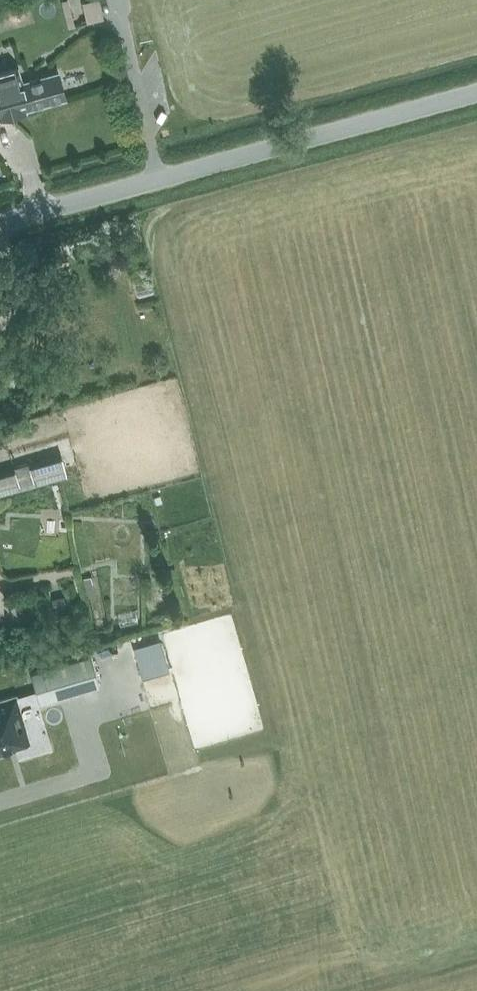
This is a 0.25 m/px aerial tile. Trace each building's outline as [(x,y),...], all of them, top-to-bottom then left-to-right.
[(25,112),(25,110),(65,99),(58,74),(22,84),(18,68),(0,73),(0,117),(0,119),(25,112)] [(64,477),(59,460),(0,478),(0,495),(64,477)] [(96,595),(91,575),(82,578),(88,597),(96,595)] [(163,643),(137,650),(144,677),(170,670),(163,643)] [(91,655),(30,674),(39,704),(100,686),(91,655)] [(15,750),(14,747),(30,743),(16,696),(0,701),(0,755),(15,750)]
